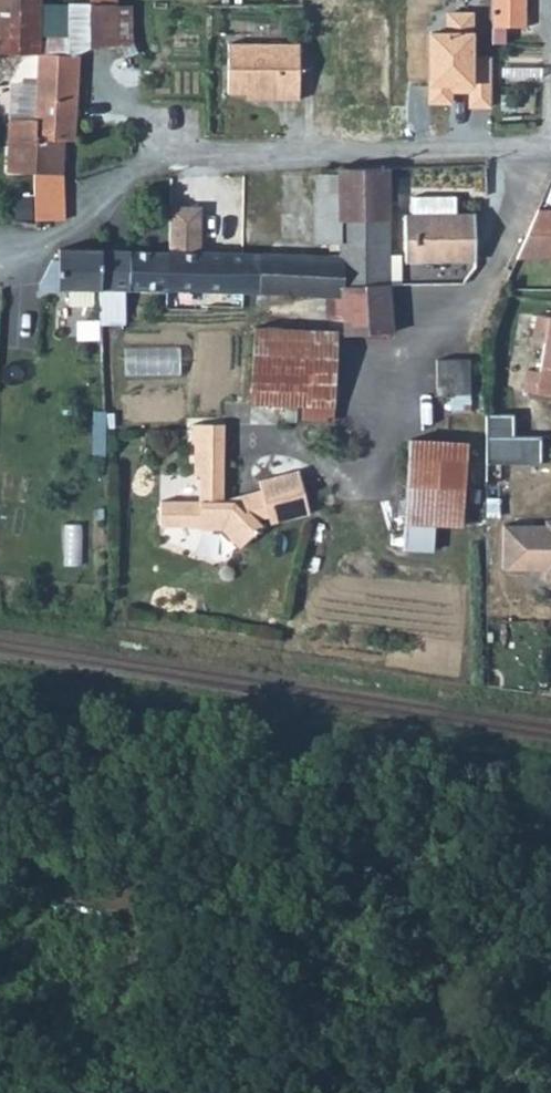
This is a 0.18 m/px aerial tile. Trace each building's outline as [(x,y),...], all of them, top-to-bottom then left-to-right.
[(64,181),(63,164),(65,142),(78,142),(81,56),(75,55),(77,5),(39,3),(39,0),(0,0),(0,53),(37,54),(36,118),(8,118),(7,171),(33,171),(32,181),(64,181)] [(88,47),(117,47),(116,0),(89,0),(88,47)] [(493,26),(525,27),(526,0),(493,0),(493,26)] [(301,44),(229,43),(229,93),(280,93),(280,99),(301,99),(301,44)] [(461,104),(481,104),(481,60),(461,60),(461,104)] [(313,173),(313,242),(341,243),(340,255),(256,255),(255,291),(326,290),(326,317),(341,316),(341,334),(390,334),(389,287),(400,288),(400,259),(389,259),(387,167),(341,167),(341,173),(313,173)] [(32,220),(61,221),(64,181),(32,181),(32,220)] [(413,213),(405,214),(405,264),(475,264),(474,216),(455,215),(455,198),(413,197),(413,213)] [(542,204),(519,255),(550,256),(550,204),(542,204)] [(167,242),(166,252),(166,290),(255,291),(256,255),(210,254),(210,243),(167,242)] [(102,311),(124,312),(124,289),(166,290),(166,252),(62,250),(57,260),(52,260),(41,284),(58,284),(61,289),(101,290),(102,311)] [(124,312),(102,311),(103,324),(123,325),(124,312)] [(550,395),(550,316),(536,315),(532,340),(545,341),(537,376),(527,375),(523,392),(550,395)] [(275,379),(250,379),(249,405),(301,407),(301,420),(331,421),(333,331),(277,329),(275,379)] [(252,329),(250,379),(275,379),(277,329),(252,329)] [(182,373),(182,345),(127,343),(127,371),(182,373)] [(469,359),(435,360),(435,392),(469,394),(469,359)] [(94,411),(94,419),(107,420),(106,411),(94,411)] [(508,415),(483,415),(482,463),(537,463),(537,436),(508,436),(508,415)] [(193,426),(193,446),(196,445),(225,444),(225,426),(193,426)] [(409,440),(408,464),(464,471),(466,443),(409,440)] [(225,444),(196,445),(196,478),(202,478),(202,504),(162,504),(163,529),(202,529),(202,532),(224,531),(242,550),(265,527),(259,521),(271,518),(273,525),(313,514),(301,472),(261,482),(264,492),(265,496),(235,504),(225,502),(225,444)] [(408,464),(404,519),(403,553),(432,554),(434,528),(462,529),(464,471),(408,464)] [(264,492),(225,502),(235,504),(265,496),(264,492)] [(539,516),(539,522),(498,522),(497,567),(543,568),(543,579),(550,579),(550,516),(539,516)]
